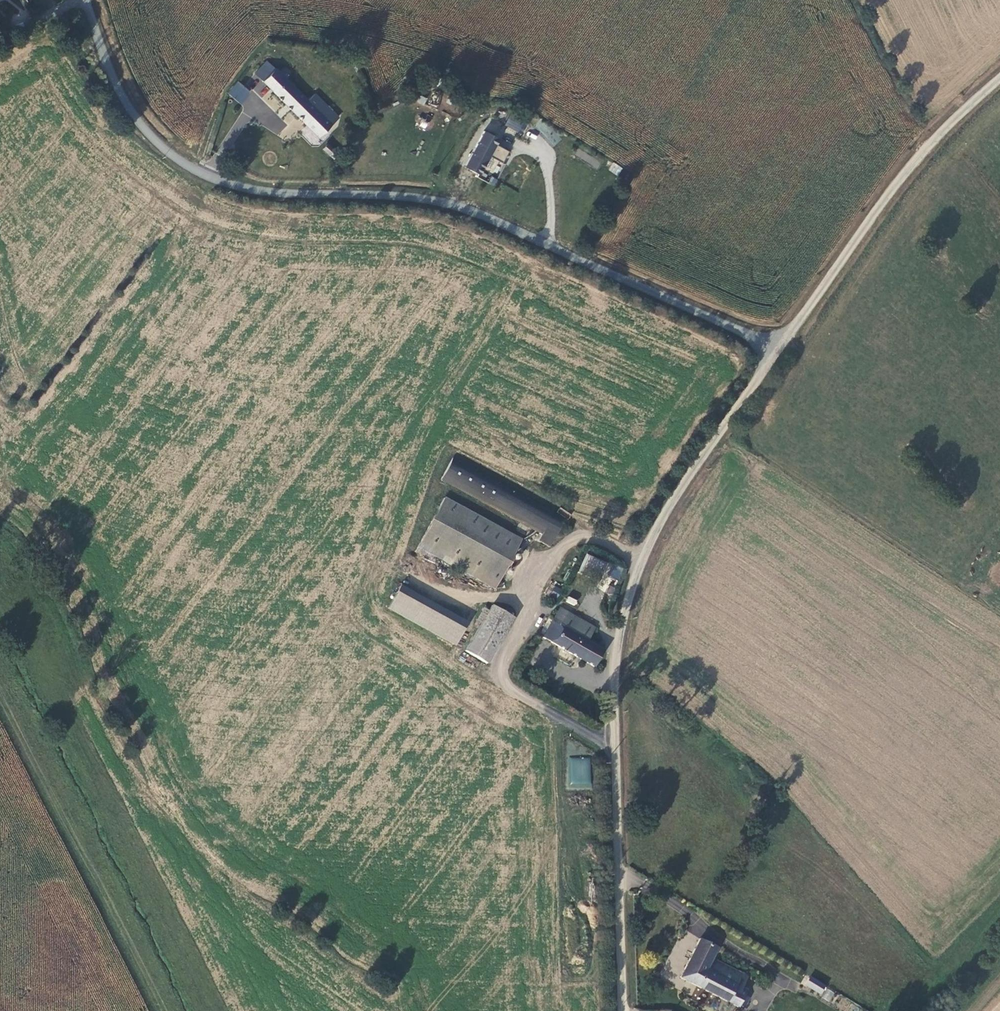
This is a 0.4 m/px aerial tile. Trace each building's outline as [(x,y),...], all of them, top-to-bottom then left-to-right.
[(20,28),(7,34),(11,42),(24,36),(20,28)] [(0,35),(0,47),(11,42),(7,34),(6,32),(0,35)] [(255,76),(293,115),(306,103),(290,86),(273,68),(268,64),(255,76)] [(227,94),(242,104),(251,91),(237,80),(227,94)] [(317,140),(338,122),(316,99),(309,106),(306,103),(293,115),(317,140)] [(490,118),(486,131),(498,134),(502,121),(490,118)] [(527,128),(515,120),(507,132),(519,140),(527,128)] [(498,149),(485,141),(477,154),(490,162),(498,149)] [(321,152),(330,162),(335,157),(326,147),(321,152)] [(599,168),(602,161),(577,150),(574,156),(599,168)] [(465,173),(479,181),(490,162),(477,154),(465,173)] [(619,176),(622,167),(612,163),(608,171),(619,176)] [(563,524),(452,462),(440,483),(541,539),(537,546),(548,552),(563,524)] [(520,544),(444,502),(417,550),(494,594),(520,544)] [(588,561),(580,577),(600,587),(608,571),(588,561)] [(462,633),(397,596),(388,612),(453,649),(462,633)] [(567,596),(565,602),(575,606),(577,600),(567,596)] [(513,622),(491,609),(483,623),(505,636),(513,622)] [(592,674),(603,657),(587,647),(595,633),(561,613),(553,626),(546,638),(542,643),(592,674)] [(483,623),(471,644),(492,657),(505,636),(483,623)] [(553,626),(547,623),(540,634),(546,638),(553,626)] [(492,657),(471,644),(464,656),(485,668),(492,657)] [(569,758),(568,788),(590,789),(591,758),(569,758)] [(712,954),(696,946),(677,984),(734,1010),(742,994),(739,992),(744,982),(707,965),(712,954)] [(821,994),(827,985),(810,976),(805,985),(821,994)] [(830,1002),(834,992),(826,988),(822,998),(830,1002)]
